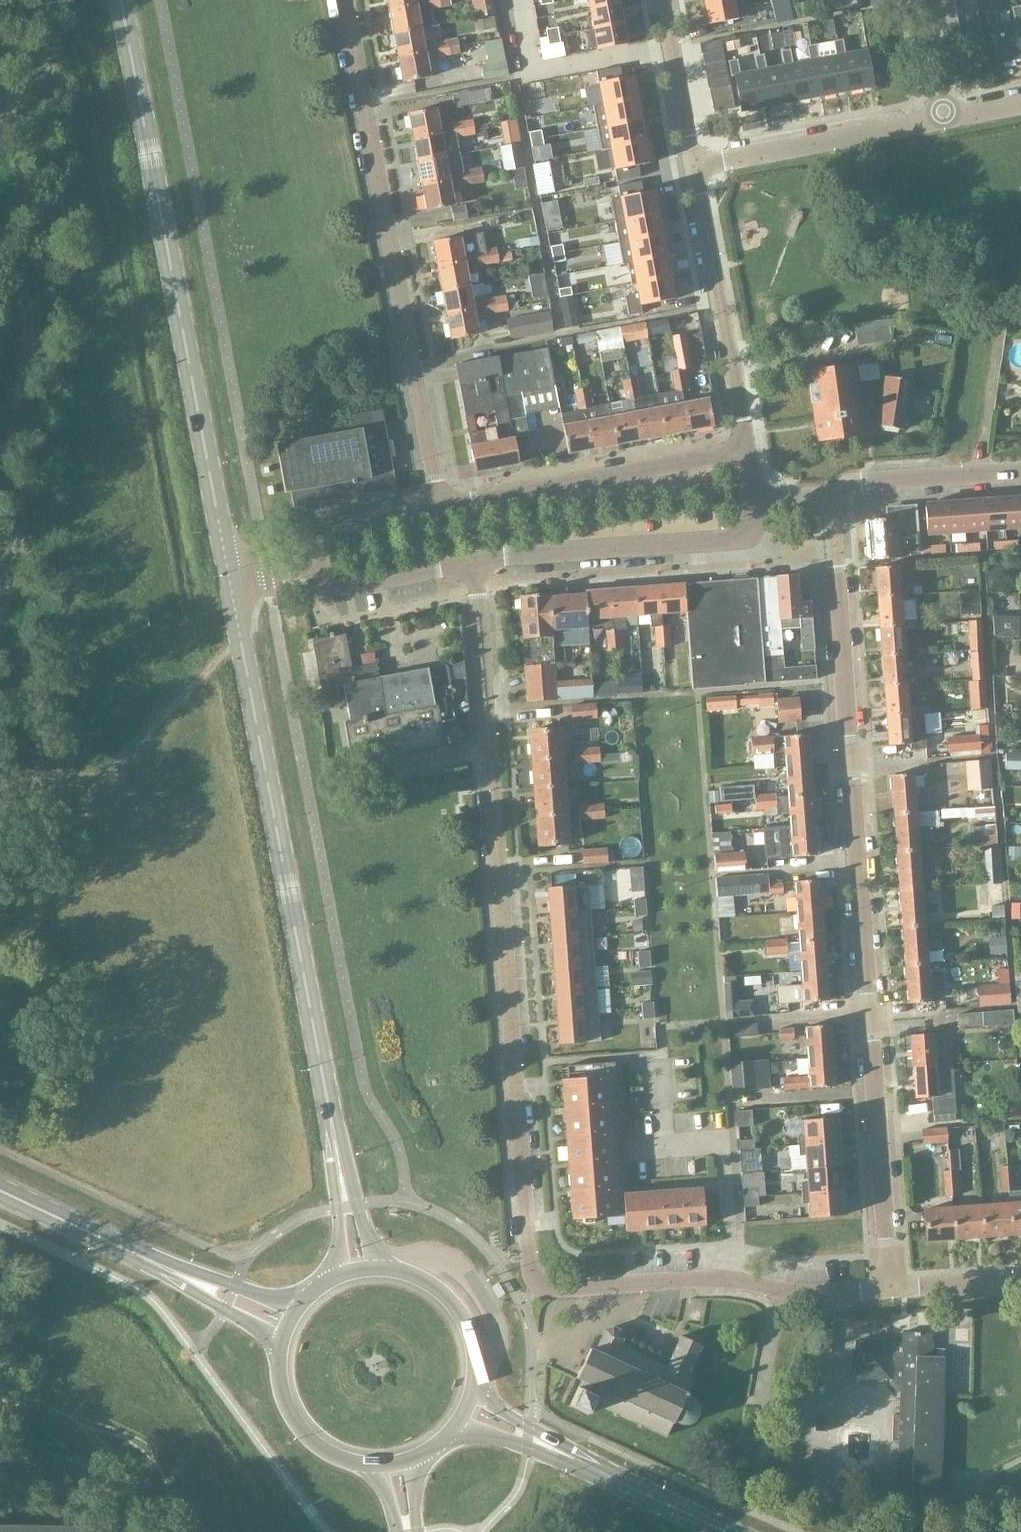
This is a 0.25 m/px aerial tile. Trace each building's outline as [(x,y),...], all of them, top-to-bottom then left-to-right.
[(389,9),(428,2),(428,0),(387,0),(389,9)] [(451,5),(450,0),(428,0),(428,2),(429,2),(431,9),(451,5)] [(493,15),(496,15),(493,0),(471,0),(474,18),(481,17),(482,18),(493,16),(493,15)] [(590,11),(620,5),(619,0),(587,0),(590,11)] [(745,6),(736,8),(734,0),(705,0),(709,25),(747,17),(745,6)] [(434,26),(431,9),(429,2),(428,2),(389,9),(393,33),(422,28),(434,26)] [(958,17),(978,13),(976,2),(955,6),(958,17)] [(620,5),(590,11),(593,31),(624,25),(620,7),(620,5)] [(1020,7),(1012,8),(1014,22),(1019,21),(1020,31),(1020,12),(1020,7)] [(1014,22),(997,25),(994,11),(986,13),(989,26),(992,26),(999,62),(1020,58),(1020,31),(1019,21),(1014,22)] [(960,27),(980,23),(978,13),(958,17),(960,27)] [(962,38),(982,34),(980,23),(960,27),(962,38)] [(624,25),(593,31),(597,52),(628,46),(626,38),(624,25)] [(437,43),(436,38),(424,40),(422,28),(393,33),(397,57),(426,52),(438,49),(439,57),(450,55),(448,48),(447,41),(437,43)] [(558,29),(546,32),(547,39),(559,37),(558,29)] [(962,38),(964,48),(984,45),(982,34),(962,38)] [(559,37),(547,39),(549,47),(561,45),(559,37)] [(450,55),(460,53),(459,46),(457,39),(447,41),(448,48),(450,55)] [(723,50),(721,39),(720,39),(699,43),(701,54),(723,50)] [(841,54),(848,91),(874,86),(867,48),(844,53),(841,39),(833,41),(836,54),(841,54)] [(841,54),(836,54),(818,58),(815,44),(807,46),(810,60),(814,59),(822,96),(848,91),(841,54)] [(704,65),(725,61),(723,50),(701,54),(704,65)] [(814,59),(810,60),(791,63),(789,50),(781,51),(783,65),(788,64),(796,101),(822,96),(814,59)] [(430,76),(426,52),(397,57),(402,81),(430,76)] [(788,64),(783,65),(765,68),(762,55),(754,56),(757,70),(762,69),(769,106),(796,101),(788,64)] [(762,69),(757,70),(739,74),(736,60),(729,61),(731,76),(734,75),(741,111),(769,106),(762,69)] [(508,75),(505,61),(482,65),(484,76),(484,79),(508,75)] [(725,61),(704,65),(706,77),(727,72),(725,61)] [(619,66),(596,71),(602,103),(637,97),(633,76),(622,78),(619,66)] [(458,86),(480,83),(478,70),(456,72),(458,86)] [(727,73),(706,77),(708,88),(729,84),(727,73)] [(730,84),(710,88),(714,112),(734,108),(730,84)] [(457,107),(485,102),(491,100),(489,88),(454,94),(457,107)] [(637,97),(602,103),(593,105),(597,126),(641,118),(637,97)] [(451,118),(439,120),(437,107),(409,112),(413,137),(453,131),(454,137),(455,137),(465,135),(462,122),(452,123),(451,118)] [(641,118),(597,126),(601,150),(611,148),(610,146),(645,139),(641,118)] [(462,122),(465,135),(475,133),(473,120),(462,122)] [(541,130),(529,132),(530,140),(542,138),(541,130)] [(458,154),(455,137),(454,137),(453,131),(413,137),(418,161),(446,156),(446,157),(458,154)] [(542,138),(530,140),(532,148),(544,146),(542,138)] [(645,139),(610,146),(611,148),(617,181),(640,176),(638,165),(650,163),(645,139)] [(499,147),(504,171),(523,167),(519,143),(499,147)] [(461,171),(458,154),(446,157),(446,156),(418,161),(422,185),(450,180),(462,178),(461,171)] [(472,169),(474,183),(484,181),(482,167),(472,169)] [(464,185),(474,183),(472,169),(461,171),(462,178),(464,185)] [(450,180),(422,185),(427,210),(455,205),(452,192),(465,190),(464,185),(462,178),(450,180)] [(641,181),(617,185),(620,197),(610,198),(614,221),(659,212),(655,190),(643,193),(641,181)] [(659,212),(614,221),(619,242),(628,240),(663,234),(659,212)] [(554,240),(560,225),(547,220),(541,235),(554,240)] [(489,263),(486,249),(483,231),(432,240),(437,265),(477,258),(478,265),(479,265),(489,263)] [(663,234),(628,240),(619,242),(623,264),(627,263),(627,262),(667,255),(663,234)] [(562,244),(550,246),(552,254),(564,252),(562,244)] [(486,249),(489,263),(499,261),(497,247),(486,249)] [(524,253),(528,276),(541,275),(538,252),(524,253)] [(564,252),(552,254),(553,262),(565,260),(564,252)] [(667,255),(627,262),(627,263),(631,285),(636,284),(636,283),(671,276),(667,255)] [(480,270),(479,265),(478,265),(477,258),(437,265),(441,289),(470,284),(468,273),(480,270)] [(671,276),(636,283),(636,284),(638,293),(625,296),(628,315),(642,313),(640,305),(675,298),(671,276)] [(484,295),(472,297),(470,284),(441,289),(446,314),(474,309),(486,306),(487,313),(498,311),(495,296),(485,298),(484,295)] [(570,287),(558,289),(560,297),(572,295),(570,287)] [(495,296),(498,311),(508,309),(505,294),(495,296)] [(601,325),(618,323),(615,299),(598,300),(601,325)] [(488,319),(487,313),(486,306),(474,309),(446,314),(450,338),(479,333),(477,321),(488,319)] [(506,319),(509,338),(551,331),(548,311),(506,319)] [(622,342),(647,338),(644,322),(620,326),(622,342)] [(596,344),(617,340),(615,329),(593,333),(596,344)] [(574,352),(591,351),(591,341),(573,342),(574,352)] [(547,347),(498,356),(505,395),(513,438),(529,435),(521,393),(554,387),(547,347)] [(505,395),(498,356),(455,364),(464,416),(494,410),(497,427),(468,433),(475,471),(518,463),(513,438),(505,395)] [(855,363),(807,370),(813,417),(814,421),(817,441),(864,435),(862,420),(857,382),(855,363)] [(673,381),(686,379),(684,369),(671,371),(673,381)] [(885,379),(857,382),(862,420),(873,419),(872,413),(880,413),(877,426),(903,431),(906,409),(912,409),(910,389),(911,381),(886,377),(885,379)] [(624,391),(638,388),(636,378),(623,381),(624,391)] [(683,402),(684,402),(682,390),(688,389),(686,379),(673,381),(675,392),(657,395),(664,435),(688,431),(683,402)] [(576,400),(590,398),(588,387),(574,390),(576,400)] [(640,399),(640,398),(638,388),(624,391),(626,401),(633,400),(640,399)] [(640,440),(664,435),(657,395),(640,398),(640,399),(633,400),(636,412),(640,440)] [(585,409),(592,408),(590,398),(576,400),(578,410),(575,410),(575,414),(561,417),(568,454),(592,449),(585,409)] [(688,431),(713,426),(708,398),(684,402),(683,402),(688,431)] [(612,416),(610,404),(592,408),(585,409),(592,449),(617,444),(612,416)] [(387,438),(384,423),(382,409),(348,415),(351,430),(276,444),(285,493),(290,492),(293,507),(322,502),(396,489),(394,475),(391,458),(389,449),(387,438)] [(617,444),(640,440),(636,412),(612,416),(617,444)] [(1003,498),(1005,529),(1020,528),(1020,497),(1003,498)] [(1003,498),(984,500),(986,530),(1005,529),(1003,498)] [(984,500),(964,501),(966,532),(986,530),(984,500)] [(964,501),(945,502),(947,533),(966,532),(964,501)] [(945,502),(925,504),(927,534),(947,533),(945,502)] [(895,518),(865,520),(868,560),(898,558),(898,553),(920,551),(916,505),(894,506),(895,518)] [(1018,548),(1018,540),(1006,541),(1006,549),(1018,548)] [(1006,549),(1006,541),(994,541),(994,550),(1006,549)] [(980,550),(979,542),(967,543),(968,551),(980,550)] [(968,551),(967,543),(955,544),(956,552),(968,551)] [(945,553),(945,544),(921,546),(921,554),(945,553)] [(900,597),(900,601),(912,600),(911,590),(899,588),(897,567),(874,569),(876,598),(900,597)] [(801,651),(813,650),(809,601),(798,601),(796,575),(773,577),(755,579),(755,578),(684,583),(686,610),(692,688),(744,684),(744,683),(815,678),(814,664),(782,667),(779,630),(799,628),(801,651)] [(661,612),(686,610),(684,583),(659,585),(661,612)] [(661,612),(659,585),(635,587),(637,614),(649,613),(651,627),(654,627),(655,637),(670,636),(669,625),(662,625),(661,612)] [(624,616),(637,614),(635,587),(611,588),(614,629),(621,629),(625,629),(624,616)] [(621,629),(614,629),(611,588),(585,590),(585,593),(588,627),(602,626),(606,630),(607,640),(621,639),(621,629)] [(585,593),(550,596),(554,646),(590,643),(588,627),(585,593)] [(554,646),(550,596),(550,594),(519,596),(523,637),(526,666),(525,666),(528,700),(558,697),(554,646)] [(901,619),(900,601),(900,597),(876,598),(878,628),(902,626),(902,630),(915,630),(914,620),(901,619)] [(1019,616),(992,615),(994,636),(1019,636),(1019,616)] [(967,642),(980,642),(979,621),(966,622),(967,642)] [(903,648),(902,630),(902,626),(878,628),(881,657),(904,656),(905,660),(917,659),(917,657),(916,649),(903,648)] [(353,672),(352,667),(345,633),(333,635),(333,632),(329,632),(330,636),(311,639),(321,692),(343,688),(344,688),(343,682),(351,681),(349,673),(353,672)] [(670,636),(655,637),(656,647),(671,647),(670,636)] [(621,639),(607,640),(607,651),(622,650),(621,639)] [(984,680),(982,652),(969,653),(971,681),(984,680)] [(918,657),(917,657),(917,659),(905,660),(904,656),(881,657),(883,686),(906,685),(907,688),(921,687),(918,657)] [(447,664),(379,676),(376,662),(352,667),(353,672),(349,673),(351,681),(343,682),(344,688),(343,688),(349,720),(351,720),(352,722),(344,723),(352,764),(461,744),(447,664)] [(594,696),(593,681),(557,683),(558,697),(594,696)] [(968,682),(970,709),(987,708),(985,681),(968,682)] [(908,706),(907,688),(906,685),(883,686),(885,716),(908,714),(908,718),(922,717),(922,707),(908,706)] [(736,710),(736,704),(735,696),(705,698),(706,712),(736,710)] [(757,712),(774,711),(773,698),(756,699),(757,712)] [(777,720),(799,718),(797,698),(776,700),(777,720)] [(598,716),(597,708),(597,703),(571,705),(572,718),(598,716)] [(628,711),(601,717),(604,730),(631,724),(628,711)] [(924,717),(922,717),(908,718),(908,714),(885,716),(887,745),(910,744),(911,749),(926,748),(924,717)] [(531,759),(563,756),(560,728),(529,730),(531,759)] [(785,766),(810,764),(808,733),(783,735),(771,736),(750,737),(751,756),(773,755),(772,747),(783,746),(785,766)] [(981,751),(980,735),(947,738),(948,753),(981,751)] [(575,762),(588,761),(587,747),(574,748),(575,762)] [(599,747),(587,747),(588,761),(600,761),(599,747)] [(534,787),(565,785),(563,756),(531,759),(534,787)] [(969,762),(971,790),(991,789),(989,761),(969,762)] [(813,794),(810,764),(785,766),(787,790),(787,795),(813,794)] [(893,813),(916,811),(916,802),(929,799),(928,789),(914,788),(913,773),(891,775),(891,778),(889,778),(890,789),(891,789),(893,813)] [(536,815),(567,813),(565,785),(534,787),(536,815)] [(815,823),(813,794),(787,795),(787,797),(775,798),(775,795),(765,796),(766,809),(775,808),(776,813),(788,812),(789,825),(815,823)] [(766,809),(765,796),(754,796),(755,809),(766,809)] [(604,803),(591,804),(593,818),(605,817),(604,803)] [(593,818),(591,804),(578,805),(579,819),(593,818)] [(896,851),(919,849),(919,840),(932,837),(931,828),(917,825),(916,811),(893,813),(894,816),(892,816),(893,827),(894,827),(896,851)] [(567,813),(536,815),(538,844),(569,842),(567,813)] [(637,817),(618,820),(624,859),(643,856),(637,817)] [(817,854),(815,823),(789,825),(776,826),(777,846),(765,847),(766,858),(817,854)] [(971,830),(972,852),(997,851),(996,829),(971,830)] [(583,863),(609,861),(608,847),(582,849),(583,863)] [(899,888),(922,887),(922,877),(935,875),(934,865),(921,865),(919,849),(896,851),(896,854),(895,854),(896,867),(897,867),(899,888)] [(1000,906),(999,852),(983,853),(984,890),(981,890),(981,906),(1000,906)] [(744,869),(744,868),(744,853),(713,855),(714,871),(744,869)] [(741,888),(754,887),(764,887),(763,874),(741,875),(741,888)] [(717,896),(740,895),(739,875),(715,877),(717,896)] [(796,911),(822,909),(819,878),(794,880),(796,911)] [(782,893),(782,882),(781,881),(768,882),(769,894),(782,893)] [(590,911),(588,884),(547,888),(549,915),(590,911)] [(902,926),(925,925),(925,915),(938,914),(937,903),(924,901),(922,887),(899,888),(899,891),(898,891),(899,903),(900,903),(902,926)] [(646,907),(645,899),(633,900),(634,908),(646,907)] [(647,915),(646,907),(634,908),(634,916),(647,915)] [(1008,925),(1020,925),(1020,908),(1009,908),(1008,925)] [(798,940),(824,939),(822,909),(796,911),(798,940)] [(592,937),(590,911),(549,915),(551,940),(592,937)] [(905,964),(929,963),(928,953),(941,951),(940,940),(927,938),(925,925),(902,926),(902,929),(901,929),(901,940),(903,940),(905,964)] [(594,963),(592,937),(551,940),(553,966),(594,963)] [(778,953),(787,952),(786,937),(776,938),(778,953)] [(776,938),(765,939),(766,954),(778,953),(776,938)] [(801,970),(826,969),(824,939),(798,940),(801,970)] [(988,959),(1004,960),(1004,943),(988,943),(988,959)] [(650,958),(649,950),(637,951),(638,959),(650,958)] [(650,967),(650,958),(638,959),(638,967),(650,967)] [(596,988),(594,963),(553,966),(555,991),(596,988)] [(908,1003),(931,1002),(931,992),(944,988),(943,978),(930,977),(929,963),(905,964),(905,967),(904,967),(905,978),(906,978),(908,1003)] [(776,992),(777,1003),(791,1002),(803,1002),(828,1000),(826,969),(801,970),(802,985),(787,986),(787,991),(776,992)] [(1008,983),(976,986),(978,1006),(1010,1004),(1008,983)] [(598,1014),(596,988),(555,991),(557,1017),(598,1014)] [(731,1002),(731,1014),(756,1012),(755,1000),(731,1002)] [(654,1010),(653,1002),(641,1003),(642,1011),(654,1010)] [(654,1018),(654,1010),(642,1011),(642,1019),(654,1018)] [(982,1012),(957,1014),(957,1027),(1014,1023),(1013,1010),(982,1012)] [(600,1041),(598,1014),(557,1017),(559,1044),(600,1041)] [(757,1033),(756,1023),(756,1022),(733,1024),(734,1036),(757,1033)] [(832,1054),(830,1025),(830,1024),(805,1026),(807,1056),(832,1054)] [(794,1037),(793,1028),(793,1026),(779,1027),(780,1038),(794,1037)] [(936,1070),(953,1068),(952,1059),(948,1058),(946,1031),(933,1032),(933,1033),(911,1034),(913,1066),(935,1065),(936,1070)] [(783,1089),(835,1086),(832,1054),(807,1056),(808,1075),(796,1076),(796,1077),(782,1078),(783,1089)] [(732,1090),(733,1090),(755,1088),(753,1060),(730,1062),(732,1090)] [(567,1079),(561,1079),(572,1219),(583,1218),(584,1223),(594,1222),(594,1218),(616,1216),(616,1215),(624,1215),(625,1231),(705,1225),(702,1187),(624,1193),(614,1062),(566,1065),(567,1079)] [(953,1068),(936,1070),(935,1065),(913,1066),(915,1098),(932,1097),(934,1115),(956,1113),(953,1068)] [(736,1111),(737,1127),(752,1126),(751,1110),(736,1111)] [(797,1135),(798,1145),(839,1142),(837,1117),(802,1120),(803,1135),(797,1135)] [(924,1144),(937,1143),(947,1142),(946,1128),(918,1130),(919,1144),(924,1144)] [(753,1139),(738,1140),(739,1150),(754,1149),(753,1139)] [(839,1142),(798,1145),(799,1156),(804,1155),(805,1169),(841,1166),(839,1142)] [(739,1150),(740,1159),(755,1158),(754,1149),(739,1150)] [(841,1166),(805,1169),(806,1182),(801,1183),(801,1193),(843,1190),(841,1166)] [(1001,1179),(1015,1178),(1013,1166),(1000,1167),(1001,1179)] [(944,1184),(958,1183),(957,1170),(943,1171),(944,1184)] [(1015,1178),(1001,1179),(1002,1191),(1008,1191),(1016,1190),(1015,1178)] [(958,1183),(944,1184),(945,1196),(959,1195),(958,1183)] [(757,1187),(742,1188),(743,1198),(758,1196),(757,1187)] [(801,1193),(789,1194),(790,1204),(797,1204),(798,1218),(809,1218),(845,1215),(843,1190),(801,1193)] [(743,1198),(743,1207),(759,1206),(758,1196),(743,1198)] [(1012,1234),(1020,1233),(1020,1203),(1009,1204),(1012,1234)] [(983,1236),(1012,1234),(1009,1204),(981,1206),(983,1236)] [(955,1238),(983,1236),(981,1206),(953,1208),(955,1238)] [(926,1240),(955,1238),(953,1208),(924,1210),(926,1240)] [(820,1326),(819,1350),(831,1350),(832,1327),(820,1326)] [(944,1355),(930,1355),(930,1330),(903,1329),(903,1340),(884,1341),(884,1339),(863,1339),(863,1340),(855,1340),(855,1349),(853,1349),(852,1369),(854,1369),(854,1378),(862,1378),(862,1380),(883,1380),(883,1378),(889,1378),(891,1378),(891,1385),(895,1390),(901,1391),(898,1485),(898,1500),(940,1501),(940,1470),(943,1397),(944,1355)] [(620,1333),(618,1331),(615,1330),(612,1330),(611,1330),(609,1331),(607,1332),(605,1334),(604,1335),(604,1336),(596,1353),(590,1351),(577,1380),(582,1383),(570,1408),(588,1416),(593,1406),(616,1416),(615,1418),(617,1420),(619,1417),(640,1426),(638,1429),(641,1430),(642,1427),(666,1437),(674,1422),(678,1424),(680,1424),(682,1425),(684,1425),(686,1425),(689,1424),(690,1423),(692,1422),(694,1420),(695,1419),(696,1417),(697,1416),(697,1414),(698,1412),(698,1411),(698,1409),(697,1407),(696,1405),(696,1403),(695,1402),(693,1400),(692,1399),(690,1398),(688,1397),(689,1394),(688,1393),(693,1380),(687,1378),(701,1346),(682,1338),(667,1370),(645,1360),(647,1357),(644,1356),(643,1358),(621,1348),(623,1343),(623,1342),(623,1341),(623,1340),(623,1339),(623,1337),(622,1336),(622,1335),(621,1334),(620,1333)] [(829,1418),(816,1417),(815,1417),(815,1431),(828,1431),(829,1418)] [(0,1524),(0,1531),(99,1531),(99,1525),(0,1524)]
